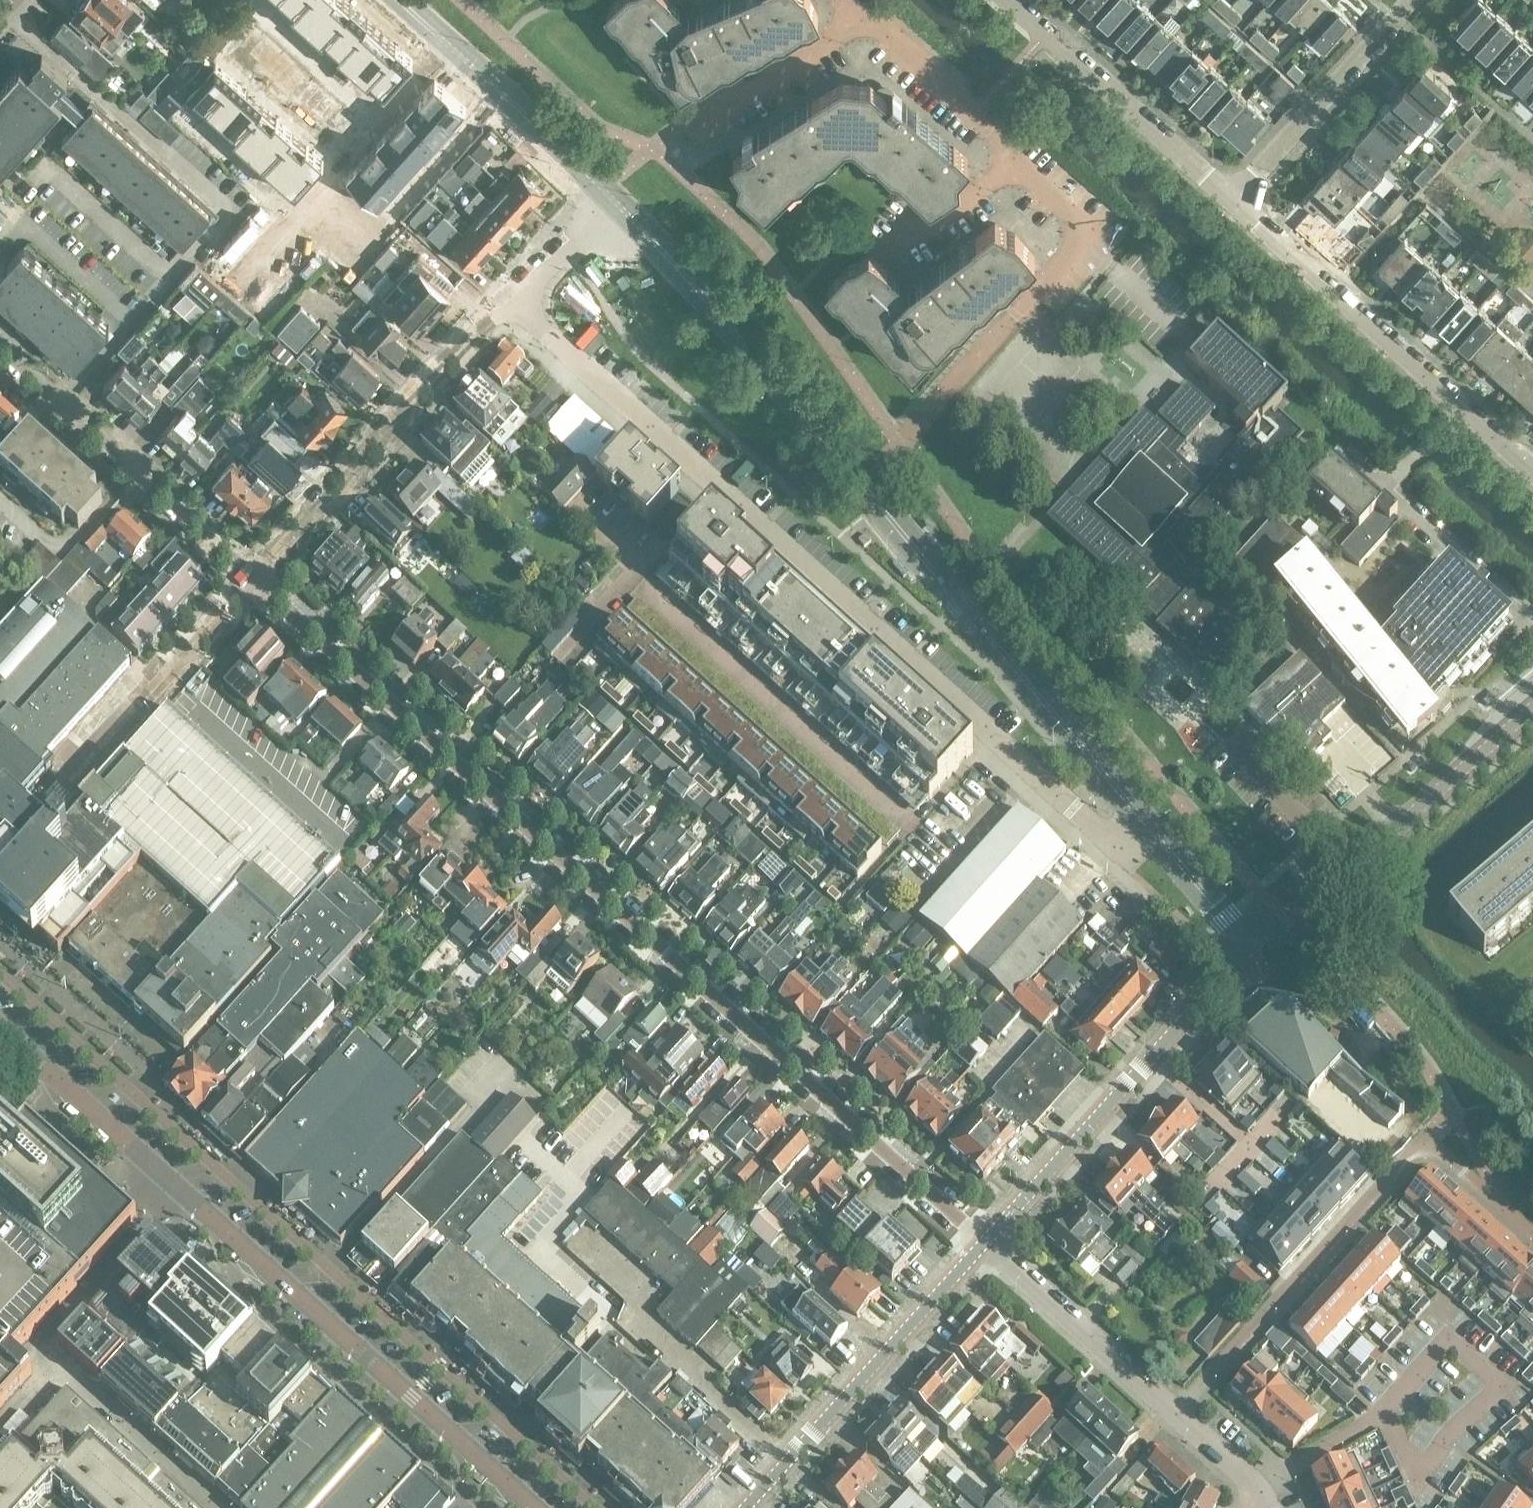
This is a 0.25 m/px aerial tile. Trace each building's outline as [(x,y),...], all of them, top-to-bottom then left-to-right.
[(92,0),(82,0),(71,13),(112,51),(120,42),(108,31),(116,21),(92,0)] [(116,21),(124,12),(137,24),(145,15),(128,0),(92,0),(116,21)] [(300,0),(284,0),(293,8),(300,0)] [(327,0),(300,0),(293,8),(308,22),(327,0)] [(351,4),(347,0),(327,0),(308,22),(322,35),(319,38),(320,39),(351,4)] [(607,9),(613,17),(620,21),(634,39),(641,42),(660,68),(668,72),(681,90),(723,62),(731,61),(749,48),(757,48),(776,35),(783,34),(802,22),(810,21),(818,15),(810,0),(744,0),(702,21),(695,5),(691,2),(686,1),(681,3),(675,10),(672,12),(663,0),(617,0),(607,9)] [(1084,5),(1082,8),(1089,15),(1103,0),(1078,0),(1084,5)] [(1089,15),(1096,21),(1099,18),(1110,29),(1136,0),(1103,0),(1089,15)] [(1110,29),(1121,38),(1119,41),(1127,47),(1154,16),(1143,7),(1147,2),(1144,0),(1136,0),(1110,29)] [(1212,2),(1225,14),(1232,6),(1226,0),(1214,0),(1212,2)] [(1290,15),(1303,0),(1272,0),(1290,15)] [(1290,15),(1308,32),(1333,4),(1329,0),(1303,0),(1290,15)] [(1462,36),(1461,37),(1469,44),(1495,14),(1479,0),(1474,0),(1451,25),(1462,36)] [(246,1),(241,6),(250,15),(255,9),(246,1)] [(335,53),(366,18),(351,4),(320,39),(335,53)] [(1333,4),(1308,32),(1327,49),(1342,32),(1347,36),(1356,25),(1333,4)] [(250,15),(241,6),(236,12),(245,20),(250,15)] [(1232,6),(1225,14),(1234,23),(1242,15),(1232,6)] [(1220,18),(1208,7),(1201,15),(1212,26),(1220,18)] [(236,12),(230,18),(240,26),(245,20),(236,12)] [(1495,14),(1469,44),(1475,50),(1477,48),(1488,59),(1514,31),(1495,14)] [(1154,16),(1127,47),(1133,53),(1135,51),(1147,62),(1173,33),(1154,16)] [(230,18),(225,24),(234,32),(240,26),(230,18)] [(350,66),(382,32),(366,18),(335,53),(350,66)] [(1220,18),(1212,26),(1223,35),(1224,35),(1229,39),(1235,32),(1230,28),(1230,27),(1220,18)] [(50,36),(78,62),(85,53),(106,72),(114,64),(65,19),(50,36)] [(225,24),(220,30),(229,38),(234,32),(225,24)] [(1261,47),(1269,39),(1257,28),(1249,36),(1261,47)] [(220,30),(215,36),(224,44),(229,38),(220,30)] [(1514,31),(1488,59),(1499,69),(1498,70),(1506,77),(1532,47),(1514,31)] [(369,77),(397,45),(382,32),(350,66),(351,67),(354,64),(369,77)] [(1173,33),(1147,62),(1158,71),(1156,74),(1163,81),(1191,50),(1173,33)] [(215,36),(209,42),(219,50),(224,44),(215,36)] [(1261,47),(1272,56),(1279,48),(1269,39),(1261,47)] [(1249,59),(1257,51),(1245,40),(1238,49),(1249,59)] [(1191,50),(1163,81),(1170,87),(1172,84),(1184,95),(1209,66),(1216,58),(1206,50),(1208,49),(1199,41),(1191,50)] [(209,42),(204,47),(213,56),(219,50),(209,42)] [(385,91),(413,60),(397,45),(369,77),(385,91)] [(1506,77),(1512,83),(1513,82),(1525,92),(1532,83),(1532,48),(1532,47),(1506,77)] [(1261,69),(1267,61),(1268,61),(1257,51),(1249,59),(1261,69)] [(67,79),(42,56),(33,65),(35,67),(28,74),(20,66),(0,88),(0,169),(2,171),(62,105),(51,94),(57,87),(59,88),(67,79)] [(205,57),(183,81),(192,89),(214,65),(205,57)] [(1294,61),(1286,69),(1298,80),(1305,72),(1294,61)] [(200,112),(232,78),(216,63),(214,65),(192,89),(184,98),(200,112)] [(1424,65),(1413,77),(1410,74),(1403,81),(1435,110),(1452,91),(1424,65)] [(1209,66),(1184,95),(1195,105),(1193,107),(1201,113),(1228,83),(1209,66)] [(1278,103),(1294,86),(1280,73),(1270,84),(1274,87),(1268,93),(1278,103)] [(216,126),(247,91),(232,78),(200,112),(216,126)] [(435,80),(420,97),(455,128),(456,127),(452,124),(466,108),(435,80)] [(1435,110),(1403,81),(1398,88),(1401,91),(1390,103),(1418,128),(1435,110)] [(1228,83),(1201,113),(1208,120),(1210,118),(1221,128),(1247,99),(1228,83)] [(901,99),(894,93),(893,92),(890,90),(885,89),(881,91),(876,97),(862,88),(839,86),(769,141),(766,138),(774,132),(771,126),(753,137),(752,136),(742,141),(743,142),(739,144),(737,149),(738,153),(743,159),(738,163),(742,171),(740,182),(764,205),(773,195),(777,194),(793,178),(801,176),(817,160),(824,158),(841,141),(839,137),(847,132),(857,133),(863,140),(860,143),(868,150),(875,152),(891,168),(899,170),(919,189),(922,185),(931,199),(957,182),(957,172),(968,159),(954,146),(950,151),(902,116),(904,113),(912,119),(917,114),(901,100),(901,99)] [(231,140),(262,105),(247,91),(216,126),(217,127),(220,123),(233,135),(230,139),(231,140)] [(455,128),(420,97),(405,113),(440,144),(455,128)] [(1247,99),(1221,128),(1244,149),(1255,137),(1251,133),(1266,116),(1247,99)] [(165,132),(172,125),(148,103),(142,110),(165,132)] [(1418,128),(1390,103),(1380,114),(1377,111),(1370,118),(1401,147),(1418,128)] [(182,247),(213,214),(93,105),(62,139),(182,247)] [(246,153),(277,118),(262,105),(231,140),(246,153)] [(173,110),(168,116),(176,124),(176,125),(182,119),(173,110)] [(1472,129),(1482,118),(1474,110),(1464,122),(1472,129)] [(440,144),(405,113),(391,129),(426,160),(440,144)] [(264,164),(292,132),(277,118),(246,153),(247,154),(250,151),(264,164)] [(1401,147),(1370,118),(1366,123),(1369,126),(1356,140),(1385,165),(1401,147)] [(467,139),(475,130),(469,125),(461,134),(467,139)] [(198,128),(193,133),(193,134),(202,142),(207,136),(198,128)] [(426,160),(391,129),(376,145),(408,173),(421,158),(425,161),(426,160)] [(1455,148),(1465,136),(1457,129),(1447,141),(1455,148)] [(280,177),(308,146),(292,132),(264,164),(280,177)] [(467,139),(461,134),(453,143),(459,148),(467,139)] [(216,144),(207,136),(202,142),(211,150),(211,149),(216,144)] [(1385,165),(1356,140),(1346,151),(1343,148),(1336,155),(1368,184),(1385,165)] [(408,173),(376,145),(362,161),(393,189),(408,173)] [(324,160),(308,146),(280,177),(296,192),(324,160)] [(530,208),(496,176),(482,164),(481,164),(468,152),(455,167),(468,179),(477,169),(491,181),(490,183),(500,193),(492,202),(516,224),(530,208)] [(228,155),(223,161),(232,169),(237,163),(228,155)] [(1368,184),(1336,155),(1331,162),(1334,165),(1323,177),(1351,202),(1368,184)] [(1423,167),(1431,174),(1442,162),(1434,155),(1423,167)] [(438,171),(446,162),(440,157),(432,166),(438,171)] [(393,189),(362,161),(347,178),(378,206),(393,189)] [(246,171),(237,163),(232,169),(241,177),(246,171)] [(430,180),(438,171),(432,166),(424,175),(430,180)] [(1414,177),(1422,185),(1431,174),(1423,167),(1414,177)] [(501,171),(496,176),(530,208),(543,194),(519,173),(512,180),(501,171)] [(460,198),(468,188),(450,172),(442,181),(460,198)] [(1351,202),(1323,177),(1302,200),(1313,210),(1317,206),(1334,221),(1351,202)] [(259,182),(254,188),(253,188),(262,196),(267,190),(259,182)] [(409,203),(417,194),(411,189),(403,198),(409,203)] [(277,198),(267,190),(262,196),(271,205),(277,198)] [(516,224),(492,202),(482,192),(476,199),(486,208),(478,217),(503,239),(516,224)] [(1398,211),(1409,199),(1401,192),(1390,204),(1398,211)] [(401,212),(409,203),(403,198),(395,207),(401,212)] [(461,212),(451,204),(443,213),(445,215),(452,221),(461,212)] [(1398,211),(1390,204),(1380,214),(1389,222),(1398,211)] [(453,224),(433,205),(431,207),(439,214),(432,222),(436,226),(444,234),(441,237),(440,237),(437,240),(448,250),(452,246),(476,269),(489,255),(453,224)] [(1443,218),(1432,208),(1424,216),(1435,226),(1443,218)] [(503,239),(478,217),(470,226),(459,217),(453,224),(489,255),(503,239)] [(901,277),(894,285),(893,287),(883,274),(887,270),(869,255),(856,263),(848,265),(828,288),(834,295),(842,299),(856,315),(864,318),(893,352),(900,356),(912,369),(953,324),(961,322),(976,305),(983,303),(998,286),(1006,283),(1021,267),(1028,264),(1035,256),(1015,234),(1007,231),(995,222),(976,237),(980,241),(924,290),(912,277),(909,275),(905,275),(901,277)] [(1454,243),(1462,235),(1450,225),(1443,233),(1454,243)] [(1365,248),(1375,236),(1367,229),(1357,241),(1365,248)] [(1404,239),(1378,268),(1390,279),(1388,281),(1395,288),(1423,256),(1404,239)] [(384,268),(399,252),(390,244),(389,245),(375,260),(384,268)] [(22,246),(0,271),(0,298),(74,365),(110,325),(22,246)] [(1480,267),(1488,259),(1476,248),(1469,256),(1480,267)] [(419,254),(396,280),(435,314),(450,297),(429,279),(437,269),(419,254)] [(1423,256),(1395,288),(1401,293),(1404,291),(1416,302),(1441,273),(1423,256)] [(1491,276),(1498,268),(1488,259),(1480,267),(1491,276)] [(224,290),(204,272),(200,268),(182,288),(206,309),(224,290)] [(1441,273),(1416,302),(1427,311),(1425,314),(1432,320),(1460,289),(1441,273)] [(396,280),(382,296),(421,330),(435,314),(396,280)] [(1518,300),(1525,292),(1513,281),(1506,289),(1518,300)] [(1460,289),(1432,320),(1439,326),(1441,324),(1453,335),(1478,306),(1460,289)] [(1532,304),(1532,299),(1525,292),(1518,300),(1528,310),(1532,304)] [(372,303),(352,325),(362,334),(360,336),(391,364),(395,360),(398,359),(403,354),(402,351),(406,347),(394,336),(401,329),(377,308),(372,303)] [(297,349),(320,323),(301,306),(278,332),(297,349)] [(1478,306),(1453,335),(1464,344),(1462,347),(1469,353),(1497,322),(1478,306)] [(1497,322),(1469,353),(1476,359),(1477,357),(1490,368),(1515,339),(1497,322)] [(1233,650),(1246,635),(1192,586),(1188,591),(1162,568),(1291,426),(1265,402),(1261,407),(1257,403),(1275,383),(1215,329),(1184,365),(1196,376),(1153,423),(1142,412),(1100,458),(1109,466),(1075,503),(1068,497),(1046,521),(1138,603),(1146,595),(1167,614),(1156,626),(1218,681),(1240,657),(1233,650)] [(323,350),(331,341),(320,330),(311,340),(323,350)] [(136,331),(118,350),(128,359),(146,340),(136,331)] [(1490,368),(1508,384),(1517,374),(1532,356),(1532,355),(1515,339),(1490,368)] [(347,359),(341,366),(368,389),(379,376),(338,340),(335,344),(338,346),(335,349),(347,359)] [(291,363),(298,355),(287,345),(280,353),(291,363)] [(501,360),(489,374),(488,375),(502,388),(516,373),(525,381),(525,380),(531,386),(536,380),(531,374),(534,371),(507,347),(498,357),(501,360)] [(173,364),(180,371),(195,356),(187,349),(173,364)] [(125,362),(114,374),(103,387),(121,403),(159,362),(149,354),(141,363),(143,365),(136,373),(125,362)] [(1517,374),(1508,384),(1526,401),(1532,393),(1532,356),(1517,374)] [(193,359),(179,374),(161,394),(170,403),(202,367),(193,359)] [(159,362),(121,403),(140,420),(162,396),(150,386),(157,378),(159,380),(168,370),(159,362)] [(368,389),(341,366),(336,372),(325,362),(322,365),(319,362),(316,366),(357,402),(368,389)] [(303,385),(302,386),(292,377),(285,385),(334,428),(349,411),(325,390),(318,398),(303,385)] [(158,436),(177,454),(198,430),(187,421),(194,413),(212,395),(194,379),(177,398),(185,405),(158,436)] [(480,381),(478,383),(474,383),(465,392),(504,428),(517,414),(480,381)] [(334,428),(285,385),(277,393),(302,416),(295,423),(319,445),(334,428)] [(504,428),(465,392),(456,402),(457,406),(455,408),(492,441),(504,428)] [(545,430),(576,459),(594,475),(624,443),(574,398),(545,430)] [(537,423),(552,406),(544,399),(529,416),(537,423)] [(2,403),(0,405),(0,431),(3,434),(19,417),(2,403)] [(198,430),(177,454),(197,471),(224,441),(230,447),(239,438),(239,437),(245,430),(230,416),(208,440),(198,430)] [(268,437),(251,456),(282,484),(301,464),(295,459),(307,446),(302,441),(275,416),(262,431),(268,437)] [(445,417),(419,446),(459,481),(490,446),(466,425),(460,431),(445,417)] [(30,428),(0,461),(0,469),(9,477),(4,483),(22,499),(27,494),(60,524),(66,518),(76,527),(99,502),(88,492),(94,486),(72,466),(78,460),(70,453),(64,459),(30,428)] [(224,496),(231,502),(260,469),(245,456),(245,457),(241,453),(247,445),(241,440),(239,438),(230,447),(243,458),(238,464),(234,460),(212,484),(224,495),(224,496)] [(628,444),(596,479),(647,525),(681,488),(630,442),(628,444)] [(594,475),(576,459),(559,478),(577,495),(594,475)] [(1380,505),(1330,460),(1308,484),(1315,491),(1314,494),(1313,496),(1314,500),(1317,503),(1320,504),(1322,504),(1325,503),(1327,501),(1340,514),(1339,516),(1338,518),(1339,521),(1340,523),(1341,525),(1343,526),(1345,527),(1347,527),(1349,526),(1351,525),(1352,524),(1358,530),(1340,549),(1359,566),(1399,522),(1394,517),(1397,513),(1383,501),(1382,501),(1383,502),(1380,505)] [(415,518),(440,490),(416,468),(401,485),(399,483),(388,494),(415,518)] [(260,469),(231,502),(237,508),(238,507),(251,519),(273,495),(268,490),(275,483),(260,469)] [(483,512),(454,487),(438,472),(430,480),(440,490),(438,493),(444,498),(472,524),(483,512)] [(559,478),(544,495),(562,511),(577,495),(559,478)] [(398,552),(414,534),(381,505),(365,523),(398,552)] [(127,515),(108,536),(97,527),(80,545),(70,555),(89,572),(108,589),(115,581),(101,569),(104,565),(93,554),(109,537),(133,559),(152,538),(127,515)] [(1475,657),(1508,620),(1482,597),(1486,592),(1479,585),(1475,590),(1449,567),(1396,625),(1401,628),(1380,651),(1306,561),(1315,553),(1273,516),(1232,563),(1263,596),(1278,584),(1334,652),(1324,660),(1349,692),(1356,697),(1361,701),(1367,705),(1375,709),(1382,712),(1389,714),(1395,715),(1404,717),(1410,717),(1417,718),(1418,718),(1426,709),(1424,706),(1433,697),(1452,675),(1455,678),(1475,657)] [(711,519),(670,565),(685,579),(689,583),(809,691),(926,796),(929,799),(971,753),(972,753),(973,752),(969,748),(742,544),(729,532),(712,517),(711,518),(711,519)] [(325,582),(365,537),(355,528),(344,541),(339,537),(310,569),(325,582)] [(325,582),(340,595),(368,563),(359,555),(371,542),(365,537),(325,582)] [(172,546),(152,566),(162,576),(182,555),(172,546)] [(149,567),(154,561),(147,554),(141,561),(149,567)] [(89,572),(70,555),(63,563),(82,580),(89,572)] [(178,560),(161,579),(189,604),(206,585),(178,560)] [(149,567),(141,561),(136,566),(143,573),(149,567)] [(82,580),(63,563),(57,571),(75,587),(82,580)] [(377,592),(383,584),(389,577),(376,565),(346,600),(362,614),(379,594),(377,592)] [(75,587),(57,571),(50,578),(68,594),(75,587)] [(412,611),(427,594),(406,576),(391,592),(412,611)] [(68,594),(50,578),(43,585),(61,602),(68,594)] [(161,579),(145,597),(172,622),(189,604),(161,579)] [(16,809),(55,766),(47,759),(132,665),(61,602),(43,585),(0,632),(0,828),(16,809)] [(112,608),(118,601),(110,595),(105,601),(112,608)] [(145,597),(128,616),(155,640),(172,622),(145,597)] [(112,608),(105,601),(100,607),(107,613),(112,608)] [(11,613),(0,605),(0,627),(11,613)] [(447,652),(467,630),(456,621),(438,641),(425,630),(435,619),(426,610),(392,648),(414,668),(436,643),(447,652)] [(582,621),(573,613),(568,619),(577,627),(582,621)] [(139,658),(155,640),(128,616),(112,633),(139,658)] [(614,665),(641,635),(622,618),(595,649),(614,665)] [(577,627),(568,619),(563,624),(572,633),(577,627)] [(567,638),(572,633),(563,624),(558,630),(567,638)] [(567,638),(558,630),(552,636),(561,644),(567,638)] [(262,682),(284,657),(257,632),(238,653),(251,664),(248,668),(245,665),(225,687),(249,708),(268,688),(262,682)] [(630,679),(657,649),(641,635),(614,665),(630,679)] [(561,644),(552,636),(547,642),(556,650),(561,644)] [(429,681),(447,697),(489,651),(490,650),(480,641),(458,665),(450,658),(429,681)] [(556,650),(547,642),(542,647),(551,655),(552,655),(556,650)] [(646,694),(673,664),(657,649),(630,679),(646,694)] [(489,651),(447,697),(465,713),(485,690),(477,683),(485,674),(494,663),(494,662),(497,658),(489,651)] [(1299,656),(1243,708),(1298,767),(1331,736),(1321,726),(1344,704),(1299,656)] [(255,718),(265,727),(272,719),(274,721),(311,680),(293,663),(275,683),(287,694),(268,715),(262,710),(255,718)] [(582,664),(577,670),(586,678),(591,673),(582,664)] [(663,708),(689,678),(673,664),(646,694),(663,708)] [(679,722),(705,693),(689,678),(663,708),(679,722)] [(326,694),(311,680),(274,721),(272,719),(265,727),(288,748),(303,731),(297,726),(326,694)] [(492,738),(505,750),(523,730),(532,720),(547,705),(551,701),(561,690),(550,680),(540,690),(534,698),(535,700),(516,720),(512,716),(492,738)] [(504,708),(521,689),(512,681),(495,699),(504,708)] [(607,686),(601,692),(611,700),(616,694),(607,686)] [(523,730),(505,750),(518,761),(538,739),(567,705),(561,699),(568,691),(564,687),(551,701),(547,705),(532,720),(523,730)] [(695,736),(721,707),(705,693),(679,722),(695,736)] [(625,702),(616,694),(611,700),(620,708),(625,702)] [(615,734),(628,719),(602,697),(589,712),(615,734)] [(334,701),(317,721),(296,742),(305,749),(321,731),(341,750),(362,727),(334,701)] [(711,750),(737,722),(721,707),(695,736),(711,750)] [(83,813),(142,866),(155,878),(156,877),(209,925),(240,892),(284,933),(285,933),(337,875),(344,867),(168,708),(145,733),(80,805),(86,811),(83,813)] [(639,715),(633,721),(642,729),(648,723),(639,715)] [(728,764),(753,736),(737,722),(711,750),(728,764)] [(656,731),(648,723),(642,729),(652,737),(656,731)] [(541,782),(587,730),(586,730),(585,731),(578,724),(566,738),(565,737),(552,752),(548,748),(528,770),(541,782)] [(587,730),(541,782),(554,794),(583,761),(577,755),(594,737),(587,730)] [(744,779),(769,751),(753,736),(728,764),(744,779)] [(341,795),(351,804),(394,756),(379,742),(359,764),(368,772),(354,788),(350,785),(341,795)] [(674,758),(680,752),(671,744),(665,749),(674,758)] [(564,802),(577,814),(620,767),(633,752),(625,745),(599,774),(593,769),(564,802)] [(760,793),(785,765),(769,751),(744,779),(760,793)] [(688,760),(680,752),(674,758),(684,766),(688,760)] [(410,770),(394,756),(351,804),(361,813),(369,804),(366,801),(381,784),(390,793),(410,770)] [(777,807),(801,780),(785,765),(760,793),(777,807)] [(620,767),(577,814),(590,826),(633,779),(627,773),(620,767)] [(696,788),(692,784),(679,772),(663,789),(680,805),(696,788)] [(699,779),(693,785),(702,793),(708,787),(699,779)] [(793,821),(817,794),(801,780),(777,807),(793,821)] [(599,834),(612,846),(644,811),(645,810),(656,798),(643,786),(619,812),(599,834)] [(716,795),(708,787),(702,793),(711,801),(716,795)] [(809,835),(833,809),(817,794),(793,821),(809,835)] [(386,818),(401,803),(392,795),(378,811),(386,818)] [(396,835),(402,841),(396,847),(393,845),(385,853),(394,861),(403,852),(406,855),(428,832),(425,829),(439,812),(427,801),(396,835)] [(722,829),(734,817),(716,801),(705,814),(722,829)] [(736,803),(730,809),(740,817),(745,811),(736,803)] [(16,809),(0,828),(0,893),(32,858),(50,839),(32,823),(16,809)] [(825,850),(849,823),(833,809),(809,835),(825,850)] [(920,918),(1003,994),(979,1022),(998,1038),(1022,1011),(1012,1002),(1013,1001),(1043,1029),(1058,1013),(1027,985),(1083,924),(1038,883),(1066,852),(1019,809),(920,918)] [(644,811),(612,846),(626,858),(645,836),(638,830),(650,817),(644,811)] [(754,819),(745,811),(740,817),(749,825),(754,819)] [(22,913),(43,932),(39,936),(61,957),(71,946),(93,921),(94,922),(103,912),(101,911),(142,866),(83,813),(63,835),(58,830),(50,839),(32,858),(0,893),(0,910),(2,912),(5,913),(17,919),(22,913)] [(734,850),(750,833),(734,817),(722,829),(718,834),(734,850)] [(842,864),(865,837),(849,823),(825,850),(842,864)] [(634,865),(648,878),(686,835),(676,826),(665,839),(661,836),(634,865)] [(428,832),(406,855),(412,861),(398,875),(407,884),(422,870),(441,849),(426,835),(428,832)] [(767,832),(762,837),(771,846),(777,840),(767,832)] [(688,833),(648,878),(661,890),(702,845),(688,833)] [(750,833),(734,850),(750,865),(766,848),(750,833)] [(881,852),(865,837),(842,864),(858,878),(881,852)] [(785,848),(777,840),(771,846),(780,854),(785,848)] [(1455,917),(1450,912),(1460,904),(1459,903),(1448,912),(1484,953),(1487,951),(1487,950),(1486,951),(1482,947),(1491,940),(1494,944),(1505,935),(1506,935),(1509,932),(1505,928),(1514,920),(1517,924),(1528,915),(1529,915),(1532,913),(1528,908),(1532,904),(1532,850),(1455,917)] [(447,854),(428,876),(419,885),(428,893),(423,898),(435,909),(469,871),(466,868),(465,870),(447,854)] [(689,875),(669,897),(683,909),(724,864),(715,857),(695,880),(689,875)] [(799,860),(794,866),(803,874),(808,869),(799,860)] [(724,864),(683,909),(696,921),(716,900),(708,893),(730,870),(724,864)] [(155,878),(142,866),(101,911),(103,912),(94,922),(93,921),(71,946),(137,1006),(209,925),(156,877),(155,878)] [(817,877),(808,869),(803,874),(812,883),(817,877)] [(488,889),(469,871),(435,909),(442,915),(452,904),(465,915),(488,889)] [(285,933),(284,933),(268,950),(273,954),(280,961),(312,989),(313,987),(318,991),(329,979),(350,998),(365,981),(344,962),(384,918),(337,875),(285,933)] [(705,929),(718,941),(758,897),(749,888),(729,911),(724,907),(705,929)] [(895,904),(877,888),(865,902),(883,918),(895,904)] [(491,891),(488,889),(465,915),(466,916),(420,968),(430,976),(432,974),(442,983),(445,979),(430,965),(432,963),(433,964),(451,944),(456,950),(473,931),(480,938),(507,909),(489,893),(491,891)] [(833,890),(827,896),(836,904),(841,898),(833,890)] [(240,892),(209,925),(137,1006),(186,1051),(273,954),(268,950),(284,933),(240,892)] [(758,897),(718,941),(731,953),(751,931),(745,925),(765,903),(758,897)] [(739,960),(755,974),(801,924),(813,911),(804,903),(789,921),(787,919),(765,944),(758,938),(739,960)] [(531,925),(528,928),(533,932),(513,954),(523,964),(516,973),(526,982),(547,959),(545,957),(537,951),(562,924),(548,912),(534,928),(531,925)] [(513,915),(495,936),(481,951),(491,959),(498,951),(496,949),(502,943),(513,952),(511,953),(513,954),(533,932),(528,928),(513,915)] [(401,940),(415,924),(406,916),(392,931),(401,940)] [(1121,953),(1146,927),(1138,920),(1121,938),(1106,924),(1097,934),(1110,947),(1112,944),(1121,953)] [(801,924),(755,974),(772,989),(791,968),(782,959),(790,950),(808,930),(801,924)] [(1170,973),(1184,957),(1163,938),(1161,940),(1152,932),(1141,944),(1150,952),(1149,953),(1170,973)] [(555,966),(547,959),(526,982),(536,991),(545,980),(553,987),(559,980),(571,990),(574,987),(575,988),(600,960),(578,941),(555,966)] [(1136,965),(1130,972),(1110,954),(1102,947),(1087,964),(1096,972),(1103,964),(1112,972),(1110,974),(1143,1003),(1159,985),(1136,965)] [(780,997),(796,1012),(824,982),(823,981),(838,964),(832,959),(819,972),(810,964),(802,973),(780,997)] [(824,982),(796,1012),(812,1026),(821,1017),(825,1022),(839,1007),(834,1003),(847,989),(837,980),(849,967),(842,960),(838,964),(823,981),(824,982)] [(194,1054),(192,1057),(168,1083),(169,1090),(197,1115),(312,989),(280,961),(195,1055),(194,1054)] [(857,1004),(883,979),(874,970),(849,996),(857,1004)] [(611,971),(585,1001),(609,1023),(600,1033),(596,1037),(607,1047),(628,1023),(618,1014),(636,994),(632,990),(611,971)] [(822,1035),(838,1049),(879,1004),(878,1003),(894,985),(895,984),(897,982),(894,979),(888,974),(849,1016),(839,1007),(825,1022),(830,1026),(822,1035)] [(1143,1003),(1110,974),(1104,981),(1114,990),(1104,1000),(1127,1021),(1143,1003)] [(1111,1038),(1081,1010),(1079,1012),(1069,1003),(1076,995),(1067,986),(1052,1002),(1061,1010),(1061,1011),(1079,1028),(1072,1035),(1095,1056),(1111,1038)] [(312,989),(197,1115),(221,1137),(292,1057),(335,1010),(312,989)] [(1086,1004),(1081,1010),(1111,1038),(1127,1021),(1104,1000),(1094,1011),(1086,1004)] [(879,1004),(838,1049),(855,1064),(876,1040),(869,1034),(882,1018),(888,1011),(879,1004)] [(629,1047),(630,1047),(637,1053),(645,1044),(646,1045),(667,1022),(653,1009),(623,1041),(629,1047)] [(1246,1034),(1246,1036),(1246,1039),(1247,1041),(1309,1097),(1329,1074),(1350,1092),(1388,1128),(1400,1115),(1402,1113),(1403,1114),(1404,1113),(1365,1077),(1345,1060),(1322,1039),(1299,1018),(1291,1011),(1288,1010),(1286,1010),(1283,1010),(1259,1024),(1249,1031),(1248,1031),(1246,1033),(1246,1034)] [(916,1040),(930,1027),(922,1018),(908,1032),(916,1040)] [(382,1051),(391,1042),(380,1032),(378,1034),(369,1026),(363,1033),(382,1051)] [(622,1071),(637,1084),(625,1098),(631,1103),(643,1090),(644,1091),(645,1092),(690,1043),(676,1030),(652,1057),(655,1060),(647,1068),(635,1057),(622,1071)] [(971,1068),(989,1048),(969,1030),(951,1050),(971,1068)] [(864,1072),(880,1087),(916,1046),(900,1032),(864,1072)] [(340,1245),(342,1243),(398,1182),(424,1153),(396,1127),(425,1095),(359,1034),(245,1158),(340,1245)] [(931,1042),(925,1037),(916,1046),(880,1087),(894,1100),(896,1101),(932,1061),(922,1052),(931,1042)] [(996,1092),(999,1095),(1029,1122),(1033,1125),(1081,1071),(1044,1038),(996,1092)] [(690,1043),(645,1092),(644,1091),(634,1102),(641,1110),(652,1098),(658,1105),(672,1090),(669,1088),(676,1079),(679,1082),(703,1055),(690,1043)] [(1225,1045),(1210,1062),(1247,1095),(1262,1079),(1225,1045)] [(404,1069),(412,1060),(402,1051),(395,1060),(404,1069)] [(292,1057),(221,1137),(239,1154),(311,1074),(292,1057)] [(425,1090),(437,1077),(419,1061),(407,1073),(425,1090)] [(691,1086),(696,1091),(692,1096),(701,1103),(709,1094),(726,1075),(712,1062),(691,1086)] [(1210,1062),(1195,1079),(1232,1112),(1247,1095),(1210,1062)] [(450,1124),(467,1105),(439,1081),(422,1099),(450,1124)] [(921,1124),(946,1096),(939,1090),(930,1081),(904,1109),(921,1124)] [(717,1102),(700,1120),(714,1133),(749,1096),(734,1083),(717,1102)] [(1278,1084),(1270,1093),(1277,1100),(1285,1091),(1278,1084)] [(1024,1135),(1020,1131),(1029,1122),(999,1095),(949,1150),(983,1181),(1024,1135)] [(963,1111),(950,1100),(946,1096),(921,1124),(937,1139),(963,1111)] [(511,1097),(471,1142),(495,1164),(504,1155),(510,1148),(511,1147),(518,1139),(536,1120),(534,1118),(520,1105),(511,1097)] [(1172,1103),(1155,1122),(1204,1167),(1213,1157),(1188,1134),(1196,1125),(1172,1103)] [(427,1151),(448,1127),(422,1104),(401,1127),(427,1151)] [(743,1133),(750,1140),(771,1116),(758,1104),(729,1135),(736,1141),(743,1133)] [(1300,1105),(1292,1113),(1299,1120),(1307,1111),(1300,1105)] [(771,1116),(750,1140),(743,1148),(751,1155),(732,1175),(744,1186),(761,1168),(755,1162),(785,1129),(771,1116)] [(1249,1117),(1241,1126),(1248,1132),(1256,1123),(1249,1117)] [(1155,1122),(1138,1141),(1162,1163),(1173,1151),(1198,1174),(1204,1167),(1155,1122)] [(17,1356),(71,1297),(134,1227),(138,1222),(124,1210),(28,1123),(12,1140),(0,1129),(0,1375),(17,1356)] [(461,1135),(354,1253),(353,1254),(369,1269),(372,1266),(381,1274),(387,1268),(395,1275),(487,1174),(486,1174),(494,1165),(461,1135)] [(794,1137),(773,1160),(766,1168),(765,1166),(746,1187),(747,1188),(737,1198),(752,1212),(761,1201),(780,1180),(781,1181),(791,1169),(809,1150),(794,1137)] [(1273,1141),(1266,1148),(1275,1156),(1281,1149),(1273,1141)] [(1369,1175),(1333,1142),(1317,1159),(1354,1192),(1369,1175)] [(1281,1149),(1275,1156),(1284,1164),(1290,1157),(1281,1149)] [(1127,1153),(1110,1172),(1156,1213),(1164,1204),(1143,1184),(1151,1175),(1127,1153)] [(487,1174),(395,1275),(402,1282),(392,1293),(405,1305),(451,1254),(457,1259),(473,1242),(466,1236),(521,1176),(502,1159),(488,1175),(487,1174)] [(1354,1192),(1317,1159),(1303,1175),(1340,1208),(1354,1192)] [(653,1162),(624,1194),(644,1211),(672,1179),(653,1162)] [(804,1186),(796,1195),(804,1203),(812,1194),(821,1203),(822,1202),(825,1205),(838,1216),(845,1208),(833,1196),(832,1197),(829,1194),(842,1180),(824,1164),(803,1186),(804,1186)] [(1414,1221),(1447,1184),(1432,1171),(1398,1208),(1414,1221)] [(1110,1172),(1093,1191),(1117,1213),(1127,1202),(1152,1226),(1161,1217),(1156,1213),(1110,1172)] [(1246,1188),(1253,1181),(1244,1173),(1237,1180),(1246,1188)] [(1340,1208),(1303,1175),(1288,1191),(1325,1224),(1340,1208)] [(473,1242),(457,1259),(451,1254),(405,1305),(417,1317),(433,1329),(443,1323),(478,1355),(474,1365),(506,1395),(518,1394),(526,1401),(560,1363),(566,1369),(599,1332),(599,1324),(502,1239),(543,1194),(521,1176),(466,1236),(473,1242)] [(1262,1189),(1253,1181),(1246,1188),(1255,1196),(1262,1189)] [(644,1211),(624,1194),(613,1184),(576,1225),(581,1230),(587,1223),(596,1231),(600,1226),(675,1295),(658,1314),(696,1349),(697,1347),(725,1372),(742,1353),(715,1328),(742,1299),(686,1249),(665,1231),(646,1213),(644,1211)] [(1435,1228),(1462,1198),(1447,1184),(1414,1221),(1415,1223),(1422,1216),(1435,1228)] [(1325,1224),(1288,1191),(1274,1207),(1311,1240),(1325,1224)] [(663,1194),(646,1213),(665,1231),(679,1217),(683,1212),(663,1194)] [(1451,1242),(1478,1212),(1462,1198),(1435,1228),(1451,1242)] [(715,1225),(731,1206),(727,1202),(711,1221),(715,1225)] [(1214,1217),(1220,1210),(1211,1202),(1205,1208),(1205,1209),(1214,1217)] [(860,1204),(859,1203),(835,1230),(836,1231),(856,1248),(855,1249),(856,1250),(857,1249),(863,1255),(864,1256),(892,1281),(893,1282),(921,1251),(920,1250),(902,1234),(900,1236),(890,1227),(892,1225),(891,1224),(887,1228),(880,1222),(881,1222),(880,1221),(879,1222),(860,1204)] [(1084,1205),(1067,1224),(1129,1280),(1145,1261),(1133,1250),(1132,1251),(1127,1246),(1135,1237),(1131,1233),(1115,1252),(1100,1238),(1110,1228),(1084,1205)] [(1311,1240),(1274,1207),(1273,1208),(1280,1214),(1276,1218),(1267,1228),(1260,1222),(1260,1223),(1296,1256),(1311,1240)] [(717,1229),(739,1243),(751,1222),(729,1209),(717,1229)] [(767,1246),(784,1227),(766,1211),(749,1229),(767,1246)] [(1459,1263),(1493,1226),(1478,1212),(1451,1242),(1465,1255),(1459,1262),(1459,1263)] [(698,1235),(679,1217),(665,1231),(686,1249),(698,1235)] [(1296,1256),(1260,1223),(1244,1240),(1281,1273),(1296,1256)] [(1129,1280),(1067,1224),(1050,1243),(1075,1266),(1086,1255),(1122,1287),(1129,1280)] [(1475,1277),(1508,1240),(1493,1226),(1459,1263),(1475,1277)] [(1392,1247),(1403,1234),(1395,1227),(1384,1240),(1392,1247)] [(1400,1254),(1411,1242),(1403,1234),(1392,1247),(1400,1254)] [(1373,1237),(1359,1252),(1386,1277),(1400,1262),(1373,1237)] [(61,1347),(99,1382),(152,1322),(172,1299),(194,1272),(195,1271),(158,1239),(61,1347)] [(817,1256),(823,1249),(812,1239),(806,1246),(817,1256)] [(1490,1291),(1523,1253),(1508,1240),(1475,1277),(1476,1278),(1482,1270),(1495,1282),(1489,1290),(1490,1291)] [(1276,1273),(1248,1248),(1246,1246),(1237,1254),(1252,1268),(1253,1267),(1273,1286),(1280,1278),(1276,1273)] [(1233,1272),(1242,1259),(1230,1252),(1222,1265),(1233,1272)] [(1386,1277),(1359,1252),(1345,1268),(1372,1293),(1386,1277)] [(1532,1274),(1532,1262),(1523,1253),(1490,1291),(1505,1304),(1532,1274)] [(829,1255),(822,1262),(869,1304),(881,1291),(855,1268),(850,1274),(829,1255)] [(1420,1260),(1415,1267),(1422,1274),(1428,1268),(1420,1260)] [(869,1304),(822,1262),(816,1269),(837,1288),(832,1294),(858,1317),(869,1304)] [(1372,1293),(1345,1268),(1331,1283),(1358,1308),(1372,1293)] [(1436,1275),(1428,1268),(1422,1274),(1430,1281),(1436,1275)] [(173,1300),(154,1323),(170,1337),(210,1374),(225,1358),(254,1326),(252,1325),(247,1331),(236,1321),(242,1315),(234,1309),(230,1305),(224,1299),(219,1295),(215,1291),(194,1272),(172,1299),(173,1300)] [(1532,1304),(1532,1274),(1505,1304),(1506,1305),(1512,1298),(1526,1310),(1519,1317),(1521,1318),(1532,1304)] [(1445,1279),(1439,1285),(1447,1293),(1453,1286),(1445,1279)] [(1358,1308),(1331,1283),(1317,1299),(1345,1323),(1358,1308)] [(801,1287),(781,1308),(814,1338),(816,1336),(831,1349),(848,1331),(801,1287)] [(1424,1298),(1416,1305),(1423,1311),(1430,1303),(1424,1298)] [(1345,1323),(1317,1299),(1303,1314),(1331,1339),(1345,1323)] [(1468,1299),(1462,1306),(1470,1313),(1476,1306),(1468,1299)] [(1195,1344),(1210,1357),(1245,1318),(1230,1304),(1195,1344)] [(1521,1318),(1532,1329),(1532,1304),(1521,1318)] [(1416,1319),(1423,1311),(1416,1305),(1409,1313),(1416,1319)] [(984,1312),(967,1331),(993,1354),(1001,1346),(1010,1354),(1019,1344),(1036,1359),(1044,1350),(1021,1329),(1013,1338),(984,1312)] [(1483,1313),(1477,1319),(1486,1328),(1492,1321),(1483,1313)] [(1331,1339),(1303,1314),(1289,1329),(1317,1354),(1331,1339)] [(1502,1330),(1492,1321),(1486,1328),(1496,1336),(1502,1330)] [(802,1337),(787,1323),(780,1331),(774,1325),(765,1336),(776,1346),(765,1359),(770,1364),(768,1366),(786,1382),(787,1382),(793,1387),(799,1381),(801,1383),(813,1369),(791,1349),(802,1337)] [(207,1377),(207,1378),(233,1403),(237,1398),(280,1350),(254,1326),(225,1358),(210,1374),(207,1377)] [(151,1328),(101,1384),(102,1385),(154,1433),(207,1378),(207,1377),(151,1328)] [(1396,1328),(1389,1336),(1396,1342),(1403,1334),(1396,1328)] [(993,1354),(967,1331),(950,1350),(985,1381),(995,1371),(986,1363),(993,1354)] [(1176,1334),(1174,1345),(1185,1347),(1187,1335),(1176,1334)] [(1388,1349),(1396,1342),(1389,1336),(1382,1344),(1388,1349)] [(712,1483),(711,1483),(719,1473),(692,1449),(696,1445),(697,1443),(657,1406),(657,1407),(652,1403),(672,1381),(659,1369),(658,1369),(646,1358),(637,1368),(620,1352),(624,1348),(616,1340),(608,1341),(535,1421),(579,1460),(584,1454),(619,1486),(613,1491),(632,1507),(689,1507),(712,1483)] [(1294,1354),(1300,1347),(1292,1340),(1281,1353),(1289,1360),(1294,1354)] [(1516,1354),(1522,1347),(1514,1340),(1508,1347),(1516,1354)] [(1308,1354),(1300,1347),(1294,1354),(1302,1361),(1308,1354)] [(1529,1354),(1522,1347),(1516,1354),(1524,1361),(1529,1354)] [(313,1380),(280,1350),(237,1398),(270,1428),(313,1380)] [(942,1358),(926,1377),(964,1412),(981,1393),(942,1358)] [(1369,1358),(1362,1366),(1368,1372),(1375,1364),(1369,1358)] [(1246,1407),(1277,1372),(1277,1371),(1270,1379),(1255,1365),(1230,1393),(1246,1407)] [(1521,1377),(1529,1385),(1532,1381),(1532,1366),(1532,1365),(1531,1367),(1521,1377)] [(1361,1380),(1368,1372),(1362,1366),(1355,1374),(1361,1380)] [(1330,1375),(1322,1368),(1316,1374),(1324,1381),(1330,1375)] [(1261,1421),(1293,1386),(1277,1372),(1246,1407),(1261,1421)] [(1338,1382),(1330,1375),(1324,1381),(1332,1388),(1338,1382)] [(964,1412),(926,1377),(909,1395),(944,1427),(945,1426),(948,1429),(964,1412)] [(207,1378),(154,1433),(215,1487),(270,1428),(237,1398),(233,1403),(207,1378)] [(771,1415),(786,1398),(764,1378),(749,1395),(757,1402),(748,1412),(759,1421),(767,1411),(771,1415)] [(315,1382),(313,1380),(270,1428),(289,1445),(335,1395),(333,1388),(328,1389),(327,1384),(322,1385),(316,1380),(315,1382)] [(732,1429),(679,1383),(657,1406),(697,1443),(696,1445),(723,1469),(740,1450),(725,1437),(732,1429)] [(1277,1435),(1308,1400),(1293,1386),(1261,1421),(1277,1435)] [(156,1469),(69,1390),(11,1454),(15,1458),(0,1475),(0,1507),(199,1507),(156,1469)] [(1089,1394),(1068,1418),(1067,1417),(1059,1426),(1051,1418),(1027,1443),(1037,1452),(1053,1433),(1075,1454),(1089,1438),(1090,1438),(1112,1415),(1089,1394)] [(335,1395),(289,1445),(234,1505),(238,1507),(388,1507),(421,1471),(382,1441),(381,1442),(375,1436),(373,1434),(368,1431),(372,1427),(338,1395),(335,1395)] [(8,1404),(0,1397),(0,1414),(8,1404)] [(1035,1398),(1017,1417),(1035,1434),(1053,1414),(1035,1398)] [(1293,1449),(1317,1421),(1302,1407),(1309,1400),(1308,1400),(1277,1435),(1293,1449)] [(898,1407),(882,1425),(907,1448),(908,1447),(914,1452),(929,1436),(898,1407)] [(1139,1440),(1112,1415),(1090,1438),(1118,1464),(1139,1440)] [(1017,1417),(997,1439),(1015,1455),(1035,1434),(1017,1417)] [(1516,1418),(1508,1425),(1514,1431),(1522,1424),(1516,1418)] [(907,1448),(882,1425),(866,1443),(890,1464),(899,1454),(901,1455),(907,1448)] [(1514,1431),(1508,1425),(1500,1432),(1506,1438),(1514,1431)] [(270,1428),(215,1487),(234,1505),(289,1445),(270,1428)] [(980,1453),(972,1462),(989,1479),(1011,1455),(999,1444),(986,1458),(980,1453)] [(1387,1449),(1380,1453),(1384,1463),(1392,1459),(1387,1449)] [(1163,1453),(1153,1464),(1144,1457),(1127,1476),(1136,1484),(1149,1469),(1160,1479),(1159,1481),(1165,1486),(1164,1487),(1174,1498),(1178,1495),(1180,1497),(1184,1492),(1190,1486),(1194,1481),(1163,1453)] [(1353,1454),(1311,1474),(1320,1493),(1362,1473),(1353,1454)] [(1518,1469),(1532,1487),(1532,1456),(1518,1469)] [(839,1473),(877,1507),(895,1507),(870,1485),(877,1478),(854,1457),(839,1473)] [(1396,1468),(1388,1472),(1393,1481),(1400,1478),(1396,1468)] [(1100,1497),(1117,1478),(1107,1469),(1090,1488),(1100,1497)] [(421,1471),(388,1507),(446,1507),(453,1500),(443,1491),(432,1483),(433,1482),(421,1472),(422,1471),(421,1471)] [(839,1473),(824,1489),(845,1507),(849,1507),(854,1503),(860,1507),(877,1507),(839,1473)] [(1320,1493),(1327,1507),(1336,1507),(1371,1491),(1362,1473),(1320,1493)] [(1460,1475),(1454,1484),(1461,1489),(1467,1480),(1460,1475)] [(955,1488),(977,1507),(1024,1507),(1005,1491),(995,1502),(966,1476),(955,1488)] [(1401,1479),(1393,1482),(1398,1492),(1405,1489),(1401,1479)] [(1455,1498),(1461,1489),(1454,1484),(1448,1492),(1455,1498)] [(1194,1489),(1190,1486),(1184,1492),(1191,1495),(1183,1507),(1215,1507),(1218,1503),(1194,1489)] [(1499,1489),(1487,1506),(1491,1507),(1527,1507),(1499,1489)] [(1336,1507),(1379,1507),(1371,1491),(1336,1507)] [(1181,1507),(1175,1503),(1175,1502),(1160,1493),(1154,1504),(1161,1507),(1180,1507),(1181,1507)] [(910,1494),(897,1507),(926,1507),(910,1494)] [(1096,1507),(1115,1507),(1118,1502),(1104,1494),(1096,1507)]
